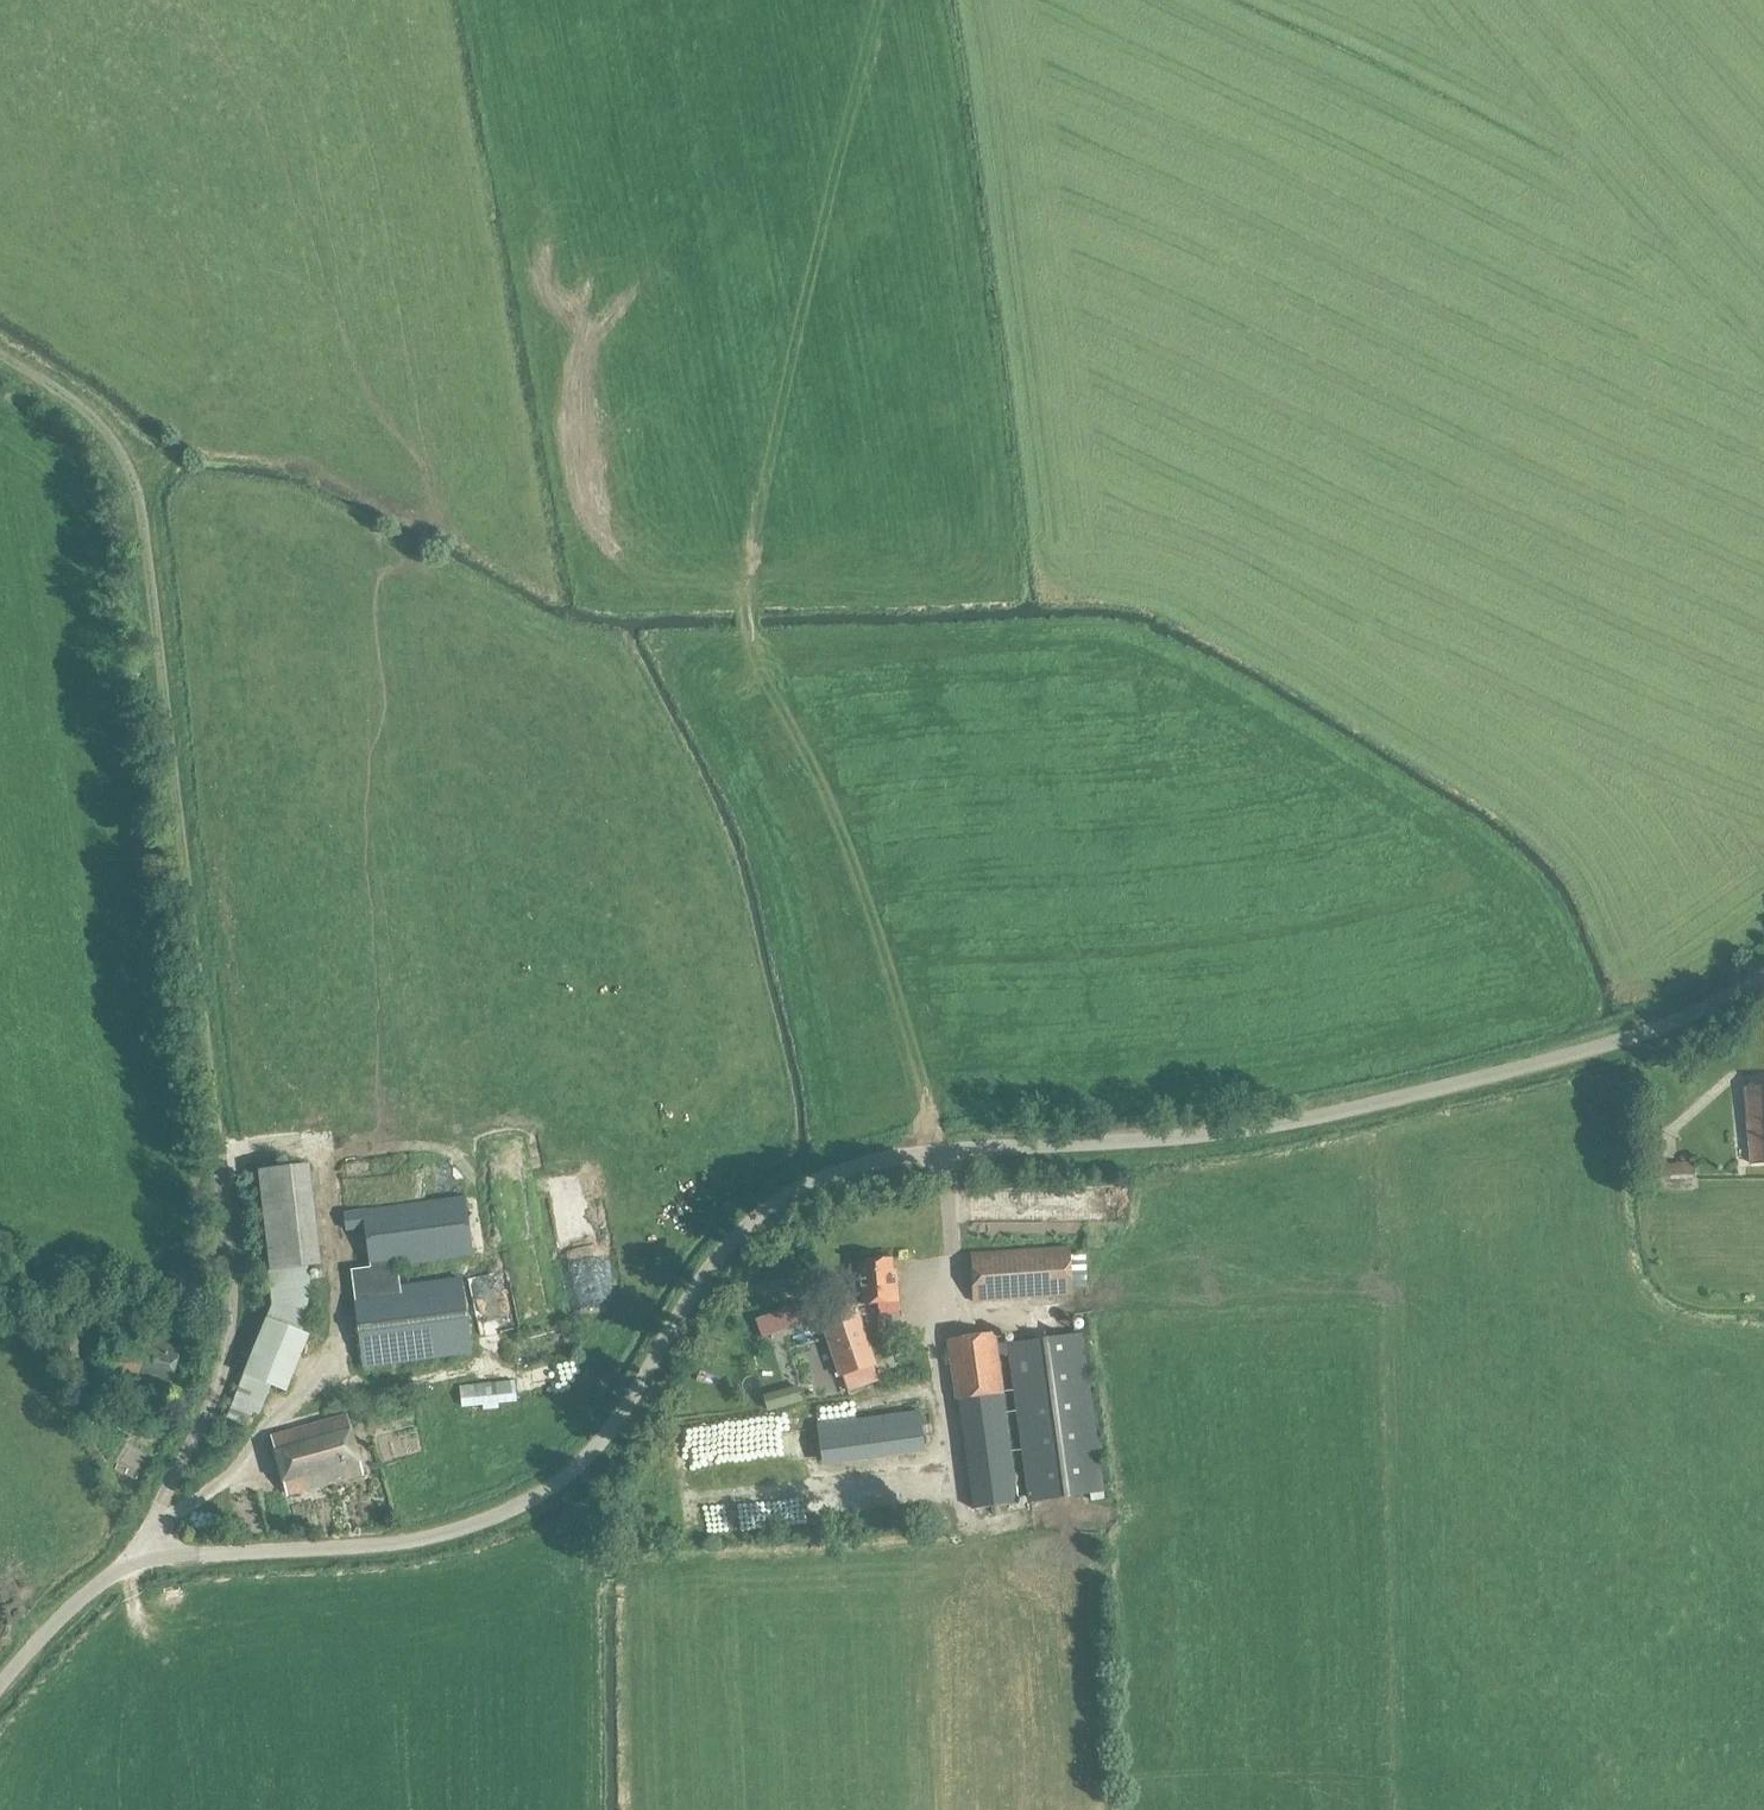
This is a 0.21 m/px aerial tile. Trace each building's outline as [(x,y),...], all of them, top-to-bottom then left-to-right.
[(1746,1088),(1751,1165),(1763,1164),(1763,1087),(1746,1088)] [(1696,1190),(1694,1163),(1647,1164),(1647,1192),(1696,1190)] [(311,1164),(258,1170),(271,1272),(308,1268),(323,1266),(311,1164)] [(581,1300),(613,1293),(585,1171),(561,1177),(571,1218),(581,1216),(586,1236),(567,1241),(581,1300)] [(1069,1227),(1082,1196),(1058,1186),(1045,1217),(1069,1227)] [(475,1256),(467,1196),(344,1211),(347,1232),(365,1230),(370,1267),(370,1268),(397,1265),(475,1256)] [(1074,1296),(1071,1253),(1070,1246),(971,1254),(974,1304),(1074,1296)] [(900,1314),(899,1302),(897,1271),(892,1272),(892,1260),(859,1263),(862,1304),(878,1303),(879,1315),(900,1314)] [(370,1267),(351,1269),(364,1368),(473,1355),(464,1277),(399,1285),(397,1265),(370,1268),(370,1267)] [(308,1268),(271,1272),(273,1306),(268,1318),(302,1332),(311,1291),(308,1268)] [(1062,1298),(1035,1300),(1036,1319),(1063,1318),(1062,1298)] [(811,1300),(756,1319),(762,1338),(818,1319),(811,1300)] [(854,1307),(834,1314),(838,1328),(827,1331),(842,1375),(873,1365),(854,1307)] [(308,1335),(302,1332),(268,1318),(246,1375),(270,1384),(288,1389),(308,1335)] [(170,1391),(182,1345),(109,1325),(96,1372),(170,1391)] [(995,1333),(947,1340),(955,1401),(961,1401),(1003,1394),(998,1356),(997,1345),(995,1333)] [(1084,1334),(997,1345),(998,1356),(1008,1356),(1028,1503),(1106,1493),(1084,1334)] [(270,1384),(246,1375),(228,1419),(246,1426),(251,1414),(257,1416),(270,1384)] [(516,1381),(460,1386),(463,1408),(518,1402),(516,1381)] [(776,1392),(764,1396),(769,1412),(780,1408),(776,1392)] [(1003,1394),(961,1401),(975,1509),(1017,1504),(1003,1394)] [(920,1411),(818,1426),(822,1460),(925,1446),(920,1411)] [(273,1436),(290,1495),(363,1475),(347,1416),(273,1436)]
